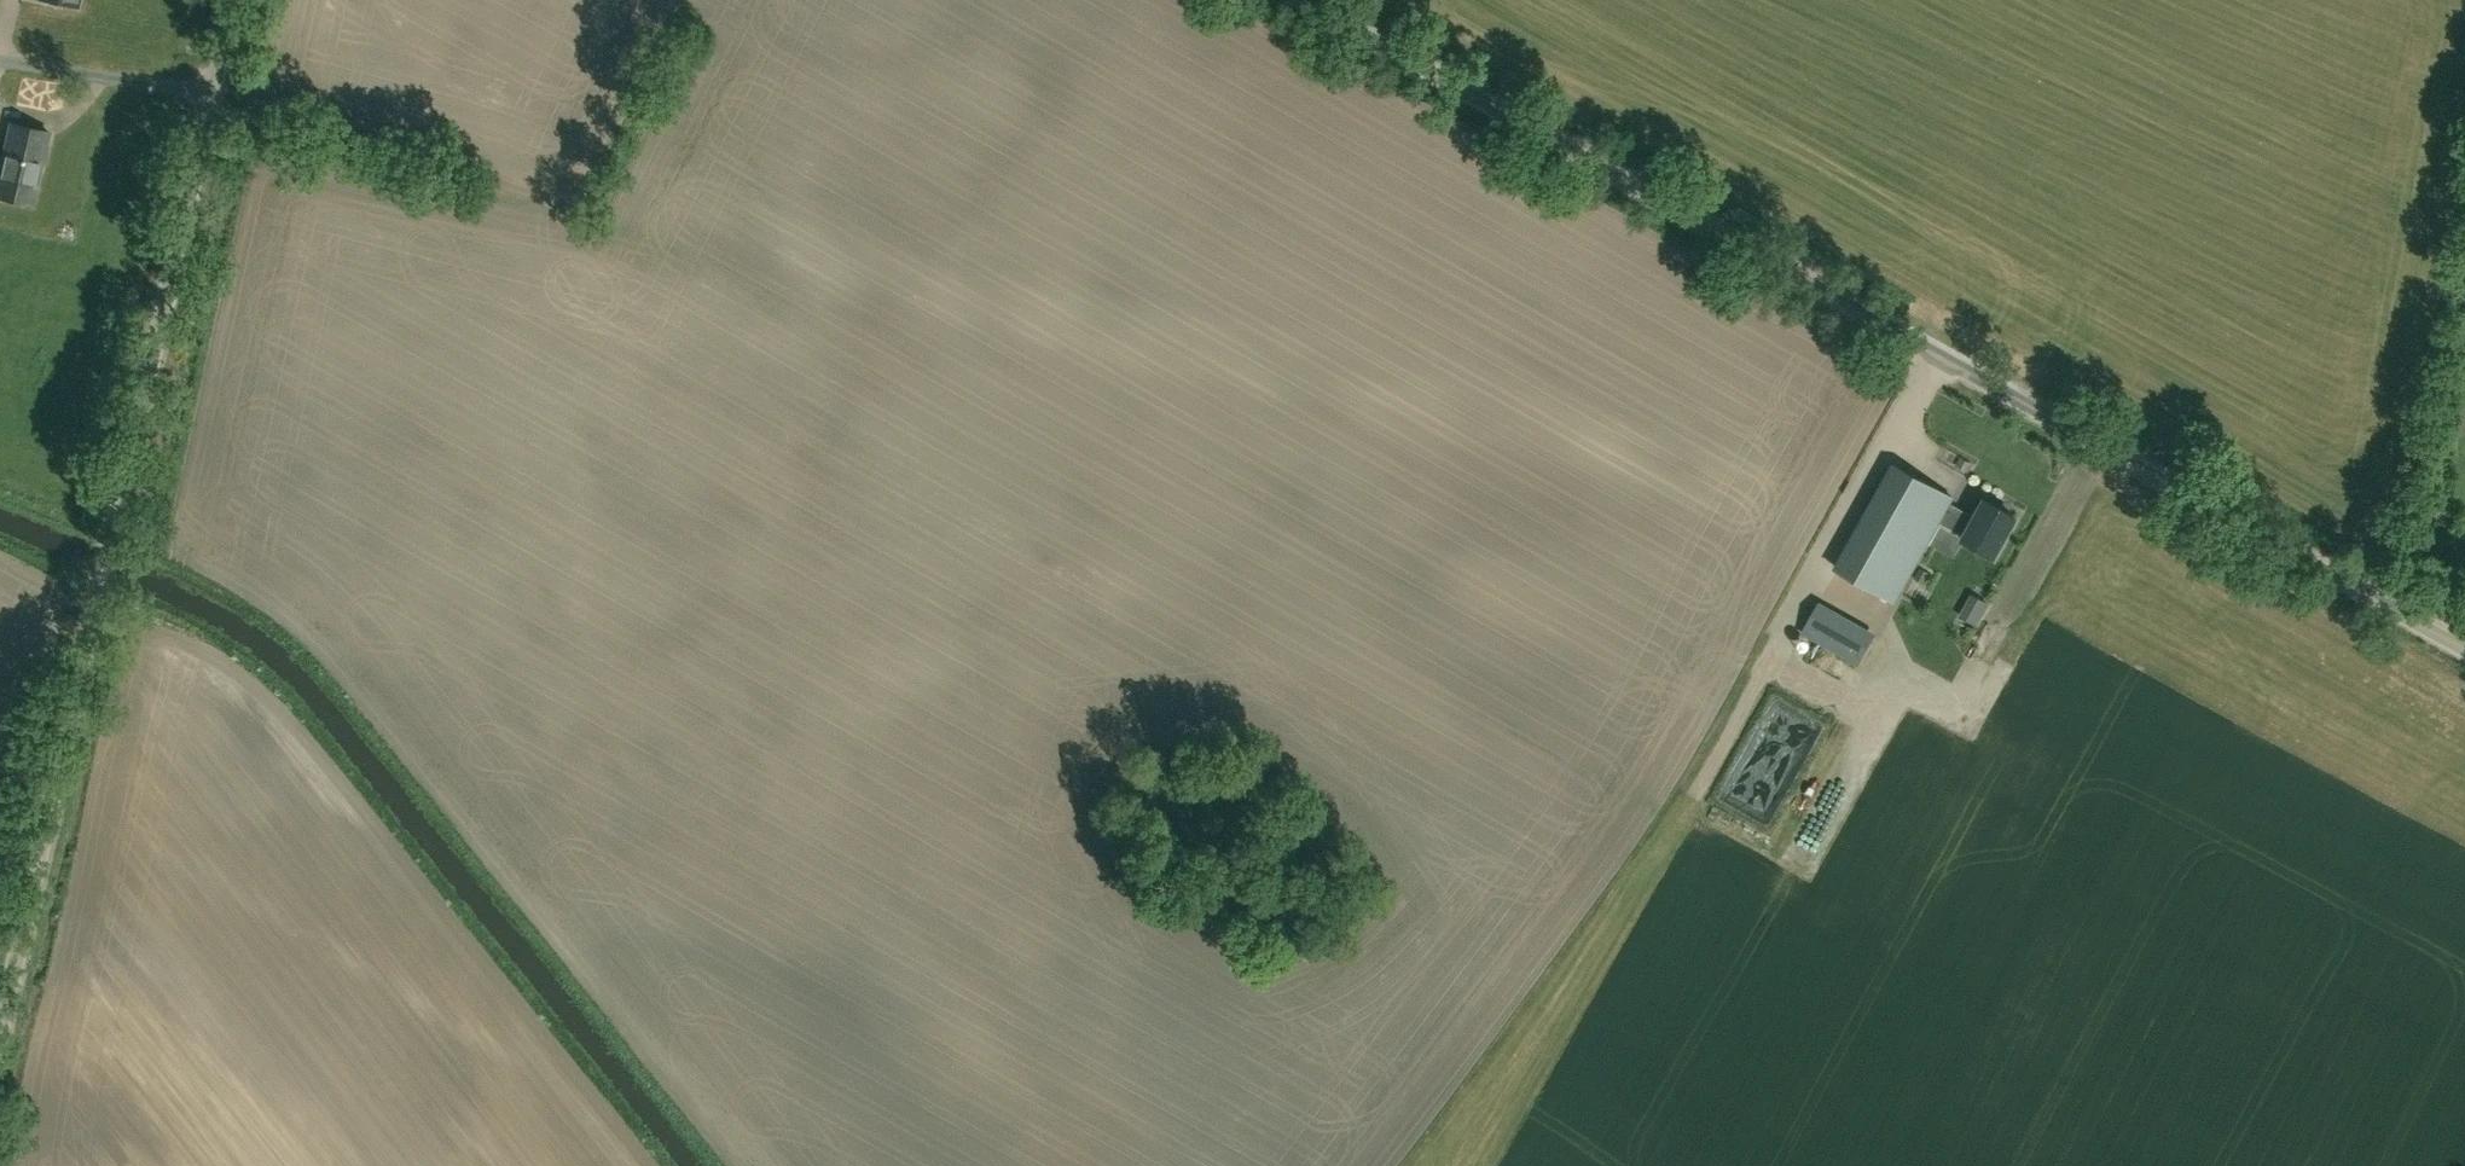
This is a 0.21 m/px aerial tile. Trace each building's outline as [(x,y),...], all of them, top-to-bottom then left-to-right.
[(76,8),(78,0),(36,0),(76,8)] [(49,134),(11,126),(0,180),(0,200),(34,207),(49,134)] [(1977,516),(1950,501),(1953,496),(1896,464),(1838,566),(1895,598),(1939,519),(1966,535),(1964,539),(1994,556),(2017,517),(1986,499),(1977,516)] [(1860,664),(1877,632),(1819,600),(1802,632),(1860,664)]
